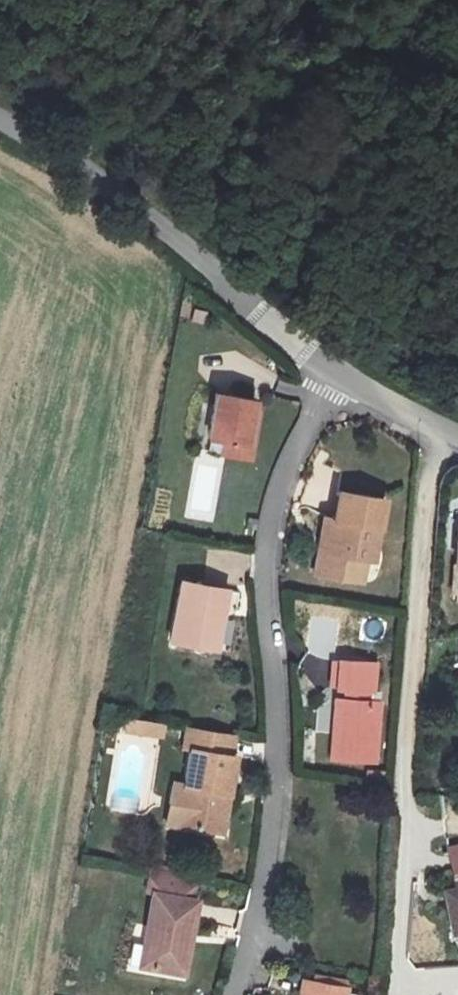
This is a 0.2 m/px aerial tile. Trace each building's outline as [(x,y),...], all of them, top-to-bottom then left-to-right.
[(214,425),(234,428),(250,431),(257,401),(260,390),(224,384),(214,425)] [(272,403),(257,401),(250,431),(234,428),(231,442),(262,449),(272,403)] [(349,481),(344,508),(337,539),(320,535),(315,563),(359,571),(370,518),(379,519),(385,489),(349,481)] [(326,505),(320,535),(337,539),(344,508),(326,505)] [(230,580),(187,572),(177,633),(219,640),(230,580)] [(225,622),(224,646),(237,646),(237,622),(225,622)] [(341,695),(333,748),(373,756),(381,699),(373,698),(379,665),(331,656),(327,682),(357,688),(355,698),(341,695)] [(199,780),(192,819),(225,824),(240,746),(231,745),(237,724),(185,715),(180,741),(193,744),(187,779),(199,780)] [(123,719),(121,734),(163,740),(165,724),(123,719)] [(199,780),(187,779),(180,817),(192,819),(199,780)] [(135,963),(171,972),(180,932),(191,934),(199,904),(151,891),(135,963)] [(180,932),(171,972),(181,974),(191,934),(180,932)] [(346,988),(302,982),(299,994),(345,994),(346,988)]
